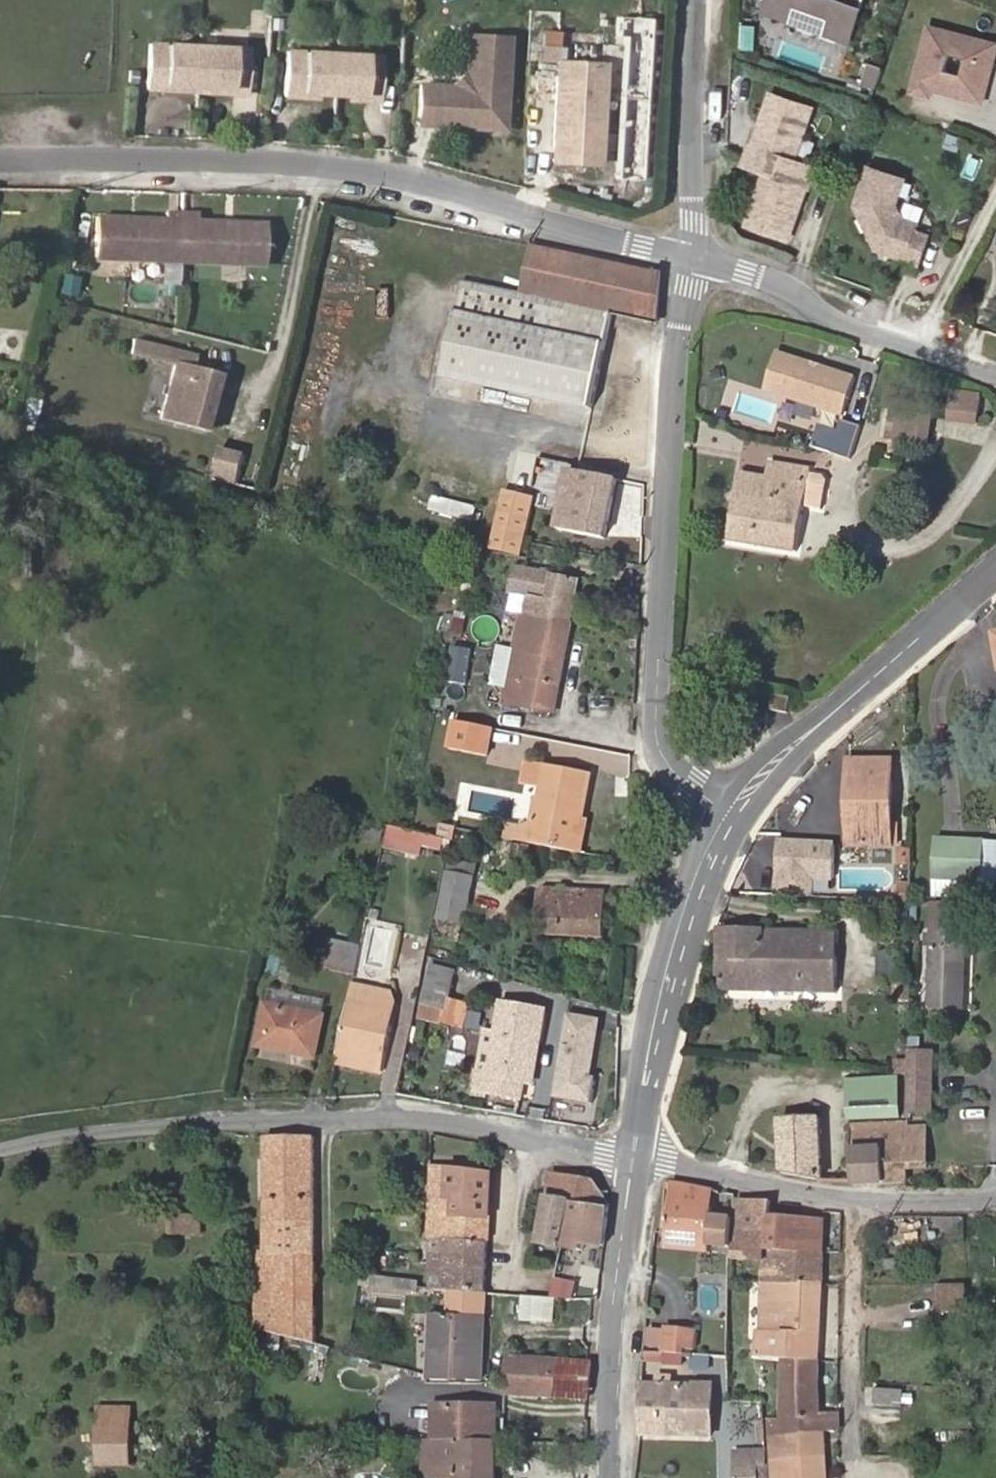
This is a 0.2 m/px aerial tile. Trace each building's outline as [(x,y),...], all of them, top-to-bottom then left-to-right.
[(862,0),(766,0),(764,6),(775,10),(777,5),(797,12),(795,17),(821,26),(823,21),(851,31),(862,0)] [(995,50),(988,48),(990,39),(930,23),(913,88),(930,92),(932,85),(969,95),(972,82),(986,86),(995,50)] [(483,127),(506,106),(509,36),(469,35),(467,76),(475,83),(465,94),(457,86),(422,85),(420,125),(483,127)] [(248,94),(250,49),(151,45),(149,89),(166,90),(166,85),(232,88),(232,93),(248,94)] [(565,60),(565,46),(543,46),(544,61),(565,60)] [(381,101),(383,57),(289,52),(287,97),(304,98),(305,93),(364,95),(364,100),(381,101)] [(878,81),(883,64),(862,57),(857,73),(878,81)] [(599,162),(603,64),(557,62),(553,159),(599,162)] [(465,94),(475,83),(467,76),(457,86),(465,94)] [(983,99),(986,86),(972,82),(969,95),(983,99)] [(814,107),(773,95),(757,149),(755,148),(749,167),(772,174),(757,228),(798,239),(813,185),(816,186),(821,167),(799,160),(814,107)] [(505,128),(506,106),(483,127),(505,128)] [(911,176),(876,163),(862,202),(883,246),(925,261),(935,232),(921,227),(924,220),(907,214),(902,203),(911,176)] [(128,220),(96,218),(93,259),(178,262),(262,266),(264,226),(234,224),(231,228),(225,228),(223,224),(198,223),(198,216),(181,215),(166,214),(165,221),(140,220),(137,224),(130,223),(128,220)] [(659,323),(663,273),(533,247),(523,295),(464,281),(442,377),(592,410),(613,313),(659,323)] [(176,362),(179,351),(132,338),(128,352),(175,364),(176,362)] [(192,366),(195,355),(179,351),(176,362),(192,366)] [(857,382),(779,356),(766,394),(845,420),(857,382)] [(153,393),(149,414),(161,416),(170,363),(158,361),(153,393)] [(175,364),(161,419),(203,430),(211,399),(206,397),(207,391),(213,393),(218,373),(192,366),(176,362),(175,364)] [(886,435),(926,440),(931,407),(912,405),(914,389),(885,385),(882,405),(890,406),(886,435)] [(976,424),(979,394),(951,390),(947,420),(976,424)] [(21,420),(36,424),(43,400),(28,396),(21,420)] [(814,443),(831,449),(840,424),(823,418),(814,443)] [(852,457),(862,426),(843,419),(832,450),(852,457)] [(238,488),(246,459),(222,452),(214,481),(238,488)] [(536,497),(560,503),(569,465),(545,459),(536,497)] [(827,481),(824,477),(810,475),(811,471),(771,464),(768,478),(809,485),(805,508),(821,511),(827,481)] [(608,540),(619,480),(574,472),(572,471),(561,531),(608,540)] [(768,478),(741,473),(729,542),(796,553),(805,508),(809,485),(768,478)] [(433,493),(428,509),(475,523),(479,507),(433,493)] [(521,556),(534,500),(505,494),(492,549),(521,556)] [(531,596),(536,573),(514,569),(508,595),(530,600),(531,596)] [(546,599),(553,577),(536,573),(531,596),(546,599)] [(546,599),(531,596),(530,600),(527,614),(512,679),(547,685),(559,687),(579,581),(553,577),(546,599)] [(547,685),(512,679),(510,688),(506,705),(540,711),(547,685)] [(493,685),(489,702),(506,705),(510,688),(493,685)] [(553,714),(559,687),(547,685),(540,711),(553,714)] [(787,712),(790,698),(774,696),(771,709),(787,712)] [(496,729),(458,722),(453,750),(491,757),(496,729)] [(856,808),(856,840),(891,841),(894,756),(858,756),(858,772),(851,771),(849,807),(856,808)] [(577,853),(591,776),(542,767),(528,845),(577,853)] [(848,840),(856,840),(856,808),(849,807),(848,840)] [(420,844),(422,829),(387,823),(383,840),(419,846),(420,844)] [(439,847),(442,832),(422,829),(420,844),(439,847)] [(985,841),(935,838),(933,895),(983,897),(984,874),(985,841)] [(524,869),(527,847),(487,841),(483,863),(524,869)] [(985,841),(984,874),(995,874),(995,841),(985,841)] [(831,880),(832,847),(777,845),(775,897),(808,899),(809,879),(831,880)] [(911,867),(912,851),(901,850),(900,867),(911,867)] [(478,865),(451,860),(438,920),(466,924),(468,909),(471,909),(478,865)] [(911,904),(911,887),(901,887),(900,903),(911,904)] [(540,893),(538,932),(604,936),(607,891),(545,888),(540,893)] [(966,1011),(966,934),(963,934),(964,905),(932,903),(930,1010),(966,1011)] [(978,935),(979,906),(964,905),(963,934),(966,934),(978,935)] [(466,924),(438,920),(434,938),(463,943),(466,924)] [(721,978),(721,991),(836,993),(837,931),(718,931),(717,978),(721,978)] [(357,961),(360,948),(330,942),(327,956),(357,961)] [(357,961),(327,956),(325,965),(355,972),(357,961)] [(458,971),(433,965),(420,1019),(445,1026),(458,971)] [(373,996),(377,997),(379,990),(353,984),(349,1001),(371,1007),(373,996)] [(268,1005),(259,1045),(317,1057),(325,1016),(322,1015),(325,1003),(273,992),(269,1005),(268,1005)] [(349,1001),(337,1060),(381,1070),(396,1002),(377,997),(373,996),(371,1007),(349,1001)] [(451,1002),(445,1026),(462,1030),(467,1006),(451,1002)] [(525,1082),(528,1082),(535,1041),(540,1042),(546,1011),(504,1003),(498,1033),(491,1071),(481,1068),(476,1091),(520,1099),(525,1082)] [(488,1031),(481,1068),(491,1071),(498,1033),(488,1031)] [(535,1041),(528,1082),(533,1083),(540,1042),(535,1041)] [(930,1053),(908,1053),(907,1075),(907,1111),(929,1111),(930,1053)] [(895,1075),(845,1079),(848,1119),(899,1115),(895,1075)] [(780,1120),(782,1167),(783,1174),(823,1182),(823,1184),(830,1184),(842,1185),(855,1184),(851,1128),(822,1130),(821,1118),(780,1120)] [(927,1124),(907,1125),(908,1169),(928,1167),(927,1124)] [(855,1184),(907,1181),(908,1169),(907,1125),(851,1128),(855,1184)] [(261,1253),(261,1255),(256,1330),(317,1344),(313,1139),(264,1139),(264,1252),(261,1253)] [(573,1199),(610,1206),(610,1202),(593,1178),(554,1167),(548,1194),(573,1199)] [(431,1239),(488,1243),(491,1176),(449,1174),(448,1189),(432,1188),(431,1239)] [(448,1189),(449,1174),(433,1174),(432,1188),(448,1189)] [(714,1191),(671,1184),(668,1235),(711,1239),(711,1246),(733,1248),(733,1242),(735,1219),(712,1218),(714,1191)] [(538,1242),(563,1246),(573,1199),(548,1194),(538,1242)] [(586,1243),(605,1245),(610,1206),(573,1199),(563,1246),(584,1249),(586,1243)] [(751,1200),(736,1199),(735,1219),(733,1242),(733,1248),(732,1259),(748,1261),(760,1262),(760,1283),(823,1284),(824,1252),(770,1250),(770,1231),(750,1229),(751,1200)] [(762,1201),(751,1200),(750,1229),(770,1231),(770,1250),(824,1252),(825,1220),(820,1218),(771,1215),(771,1202),(762,1201)] [(175,1216),(175,1235),(201,1234),(201,1216),(175,1216)] [(431,1239),(429,1239),(429,1249),(429,1281),(429,1291),(447,1292),(487,1293),(488,1243),(431,1239)] [(417,1282),(361,1274),(359,1285),(416,1293),(417,1282)] [(574,1298),(577,1283),(556,1278),(552,1298),(555,1298),(574,1298)] [(823,1284),(760,1283),(759,1331),(822,1333),(823,1284)] [(940,1315),(968,1316),(967,1288),(941,1287),(940,1315)] [(487,1293),(447,1292),(446,1315),(486,1316),(487,1293)] [(523,1319),(553,1320),(555,1298),(552,1298),(525,1297),(523,1319)] [(418,1314),(418,1315),(417,1344),(436,1345),(436,1348),(485,1348),(486,1316),(446,1315),(429,1315),(418,1314)] [(667,1314),(662,1352),(684,1353),(687,1354),(688,1341),(702,1342),(704,1316),(667,1314)] [(822,1333),(759,1331),(758,1358),(781,1359),(821,1361),(822,1333)] [(484,1355),(485,1348),(436,1348),(436,1345),(417,1344),(416,1374),(427,1373),(427,1378),(427,1380),(493,1382),(493,1355),(484,1355)] [(505,1395),(587,1401),(590,1400),(593,1362),(589,1362),(539,1359),(508,1357),(506,1383),(505,1395)] [(823,1414),(821,1401),(821,1391),(821,1361),(781,1359),(780,1421),(790,1421),(792,1432),(825,1432),(838,1432),(839,1414),(823,1414)] [(714,1438),(714,1386),(672,1384),(672,1375),(658,1375),(658,1384),(641,1383),(641,1436),(714,1438)] [(876,1389),(875,1404),(904,1406),(904,1391),(876,1389)] [(499,1444),(500,1444),(498,1405),(432,1405),(432,1443),(499,1444)] [(134,1407),(99,1406),(97,1464),(132,1464),(134,1407)] [(767,1421),(771,1477),(829,1477),(828,1465),(825,1432),(792,1432),(790,1421),(780,1421),(767,1421)] [(499,1444),(432,1443),(423,1442),(422,1477),(499,1477),(499,1444)] [(766,1449),(735,1452),(736,1477),(768,1477),(766,1449)]
